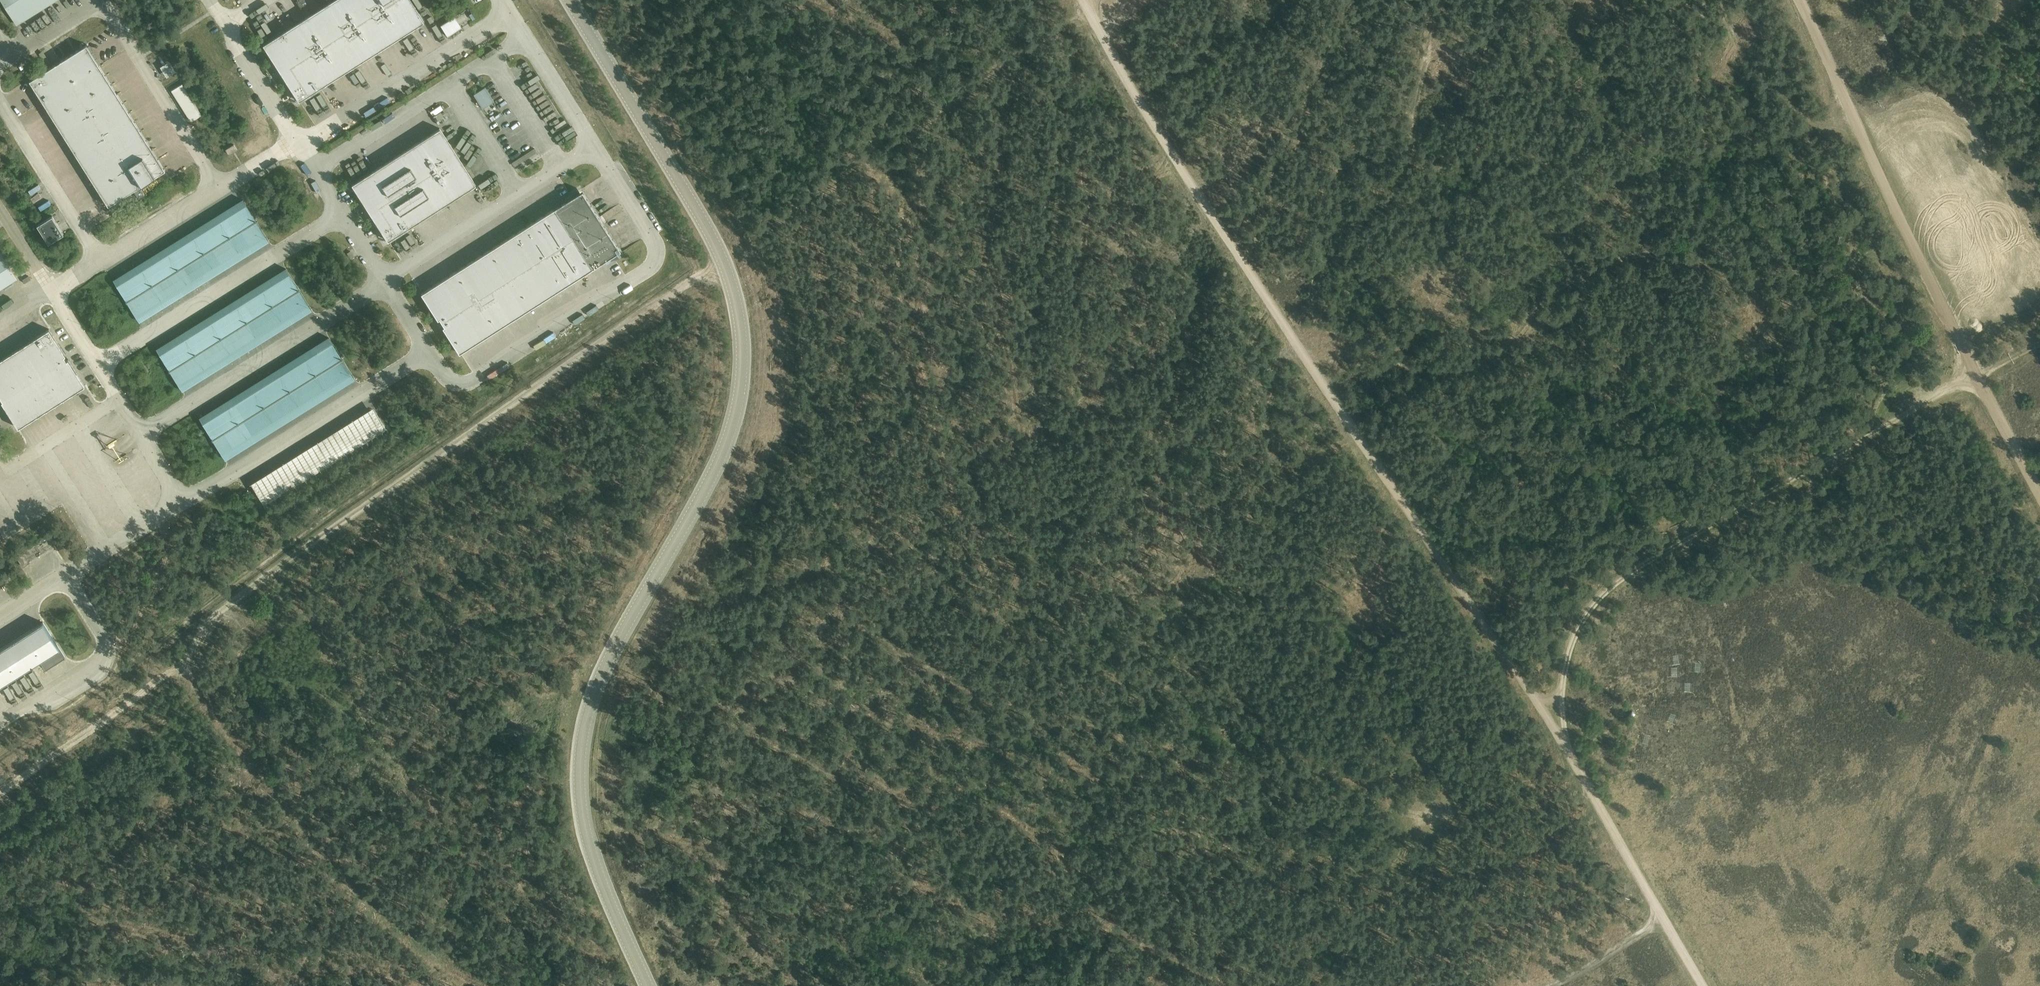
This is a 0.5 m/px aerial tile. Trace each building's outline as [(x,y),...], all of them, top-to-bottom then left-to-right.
[(17,24),(55,0),(2,0),(17,24)] [(263,44),(299,101),(424,22),(410,0),(332,0),(263,44)] [(86,44),(29,80),(108,205),(134,189),(139,197),(144,193),(139,186),(165,170),(86,44)] [(484,109),(494,102),(495,102),(485,87),(474,94),(484,109)] [(476,185),(440,128),(352,184),(388,241),(476,185)] [(225,149),(229,154),(237,149),(234,144),(225,149)] [(512,162),(515,167),(537,152),(535,148),(512,162)] [(443,327),(459,353),(618,252),(579,192),(421,293),(438,319),(440,318),(444,326),(443,327)] [(269,241),(242,199),(113,279),(140,321),(269,241)] [(63,234),(52,215),(37,225),(49,243),(63,234)] [(17,278),(0,252),(0,289),(17,278)] [(312,310),(285,268),(156,348),(183,390),(312,310)] [(49,329),(0,360),(0,396),(3,400),(1,401),(18,427),(85,385),(68,359),(66,360),(64,356),(65,355),(49,329)] [(355,379),(328,337),(199,417),(226,459),(355,379)] [(389,432),(373,407),(250,483),(266,508),(389,432)] [(40,661),(45,669),(65,657),(43,622),(0,649),(0,686),(40,661)]
